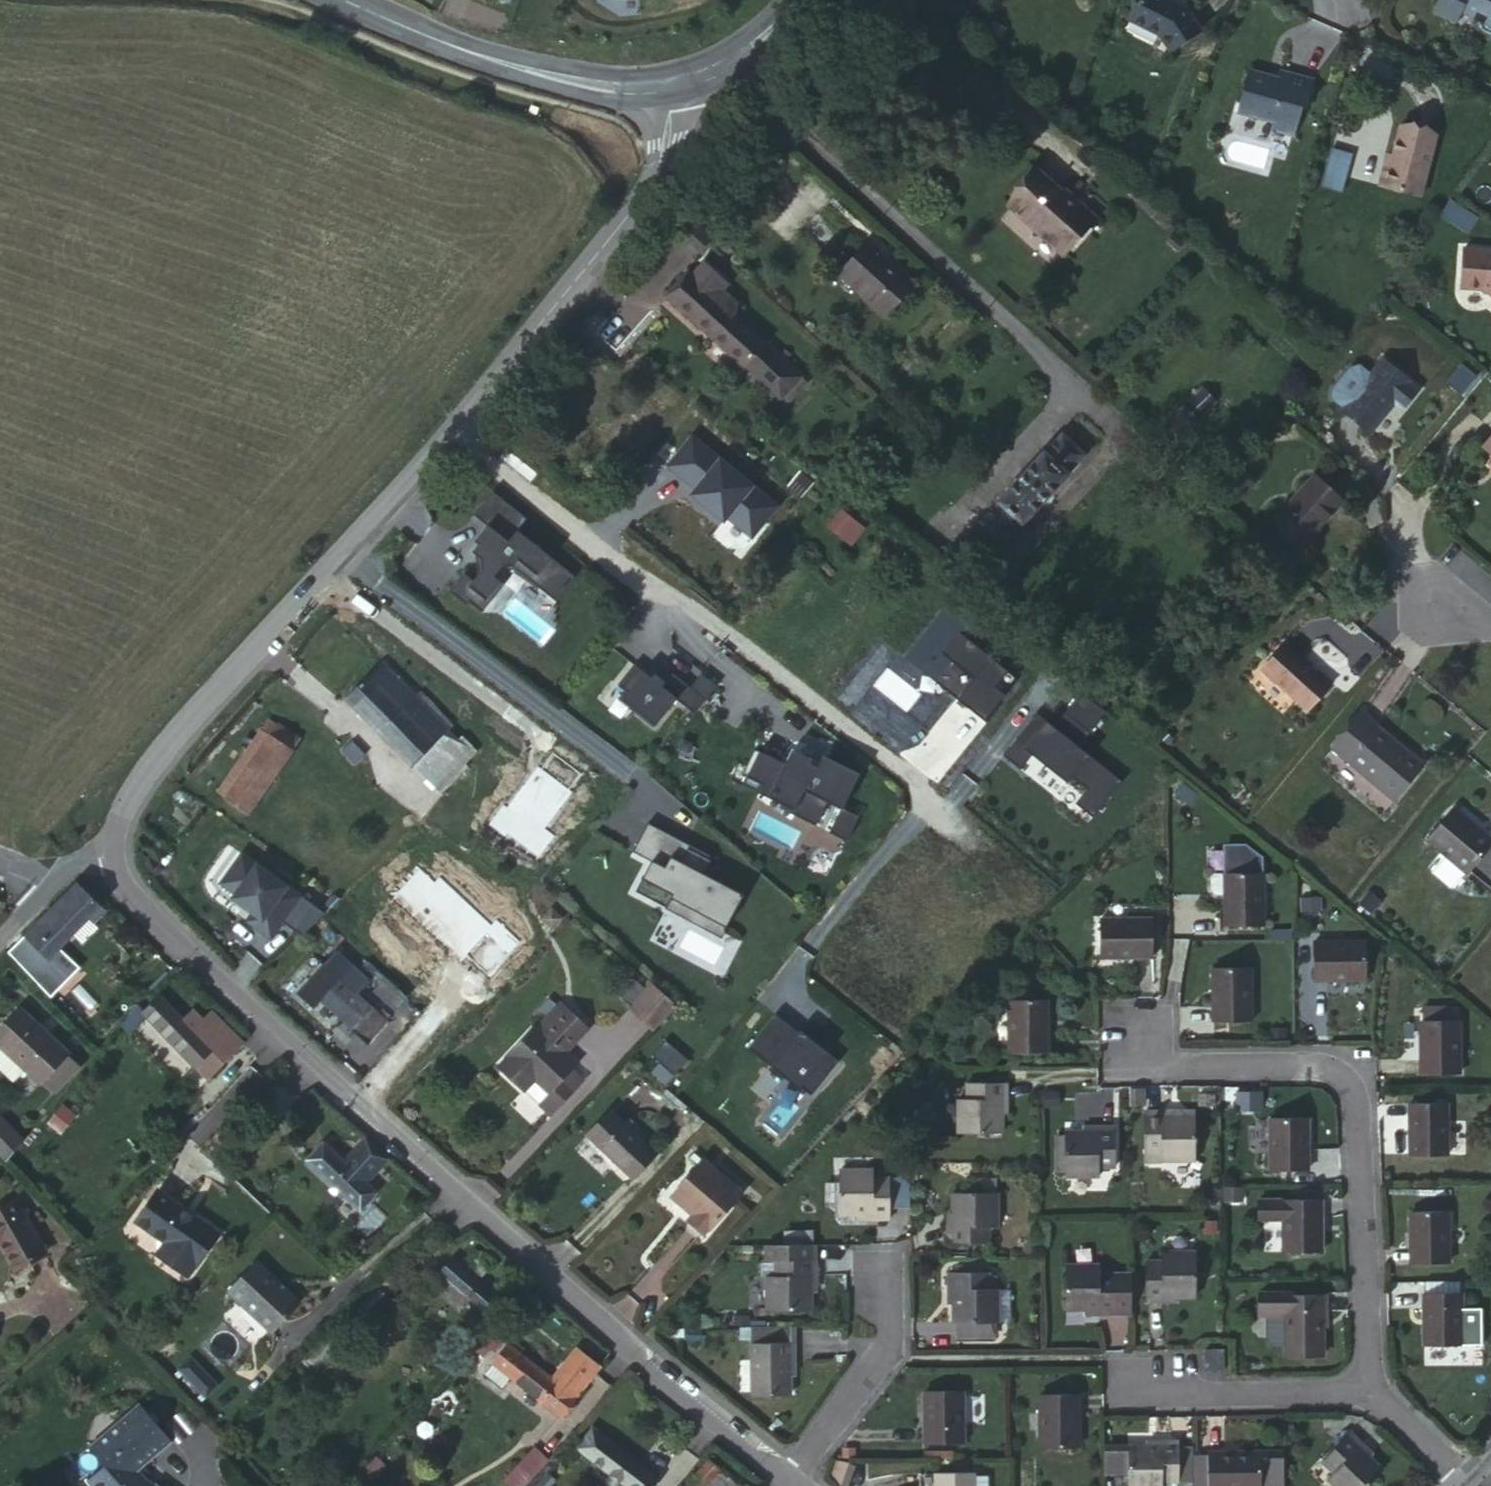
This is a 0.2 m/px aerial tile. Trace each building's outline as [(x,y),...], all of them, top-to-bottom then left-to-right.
[(1165,0),(1145,0),(1133,23),(1164,38),(1173,54),(1203,36),(1188,12),(1165,0)] [(1433,13),(1452,22),(1458,11),(1474,19),(1479,31),(1490,36),(1490,0),(1439,0),(1433,13)] [(1278,81),(1249,73),(1237,116),(1274,127),(1272,134),(1292,140),(1300,110),(1306,112),(1314,83),(1280,74),(1278,81)] [(1401,131),(1394,160),(1391,167),(1386,165),(1380,190),(1391,193),(1421,200),(1437,140),(1401,131)] [(1331,147),(1320,185),(1342,191),(1352,152),(1331,147)] [(1062,194),(1039,173),(1009,205),(1062,255),(1095,220),(1065,191),(1062,194)] [(1440,209),(1465,226),(1474,214),(1449,197),(1440,209)] [(686,213),(671,233),(674,236),(691,217),(686,213)] [(712,237),(691,217),(674,236),(695,256),(712,237)] [(1179,248),(1169,240),(1164,246),(1174,255),(1179,248)] [(913,285),(868,243),(840,275),(884,316),(913,285)] [(1490,293),(1490,250),(1470,245),(1461,282),(1481,287),(1490,293)] [(701,265),(689,277),(734,318),(737,316),(739,307),(723,293),(728,288),(701,265)] [(734,318),(689,277),(686,275),(667,297),(745,367),(754,358),(766,368),(777,355),(734,318)] [(754,358),(745,367),(781,399),(788,391),(775,379),(788,365),(777,355),(766,368),(754,358)] [(1343,407),(1342,409),(1370,432),(1394,403),(1402,409),(1418,389),(1382,359),(1370,375),(1358,366),(1350,369),(1333,390),(1332,399),(1343,407)] [(800,377),(788,365),(775,379),(788,391),(800,377)] [(788,391),(781,399),(786,404),(806,381),(800,377),(788,391)] [(1202,388),(1193,397),(1206,411),(1215,401),(1202,388)] [(1206,411),(1193,397),(1185,405),(1199,419),(1206,411)] [(1199,419),(1185,405),(1172,419),(1186,432),(1199,419)] [(1081,418),(1063,438),(1082,454),(1099,435),(1081,418)] [(1179,440),(1186,432),(1172,419),(1165,427),(1179,440)] [(1082,454),(1063,438),(1047,456),(1044,456),(1000,503),(1002,505),(983,524),(1002,540),(1019,522),(1020,524),(1065,476),(1065,473),(1082,454)] [(854,453),(845,445),(835,456),(843,464),(854,453)] [(1314,476),(1273,520),(1300,546),(1341,501),(1314,476)] [(523,515),(491,490),(473,512),(489,524),(470,548),(483,559),(484,570),(475,581),(463,573),(450,590),(467,604),(470,600),(481,610),(503,583),(495,577),(503,566),(512,565),(556,601),(575,574),(515,525),(523,515)] [(864,529),(840,509),(827,526),(850,546),(864,529)] [(1330,687),(1284,645),(1262,669),(1307,711),(1330,687)] [(449,728),(382,663),(346,698),(412,764),(449,728)] [(694,714),(716,685),(700,672),(689,687),(671,673),(666,679),(655,671),(651,675),(636,664),(619,685),(629,692),(623,699),(657,729),(680,701),(694,714)] [(1378,724),(1362,712),(1332,748),(1394,801),(1422,766),(1376,727),(1378,724)] [(289,753),(267,738),(220,807),(241,821),(289,753)] [(848,842),(859,816),(845,809),(861,773),(823,754),(821,760),(792,747),(785,763),(759,750),(747,777),(761,784),(756,794),(816,826),(827,801),(840,807),(829,832),(848,842)] [(1198,794),(1181,781),(1172,790),(1189,805),(1198,794)] [(1454,808),(1427,841),(1465,874),(1490,842),(1490,839),(1454,808)] [(689,842),(648,822),(634,850),(654,860),(644,878),(675,894),(669,907),(724,937),(744,896),(680,862),(689,842)] [(325,914),(242,854),(221,883),(236,894),(252,906),(253,913),(247,921),(271,938),(282,923),(301,937),(325,914)] [(1229,859),(1229,873),(1260,874),(1260,860),(1229,859)] [(1229,873),(1225,874),(1225,894),(1225,926),(1263,924),(1262,874),(1260,874),(1229,873)] [(1225,894),(1225,874),(1213,874),(1209,879),(1210,891),(1213,894),(1225,894)] [(100,907),(76,883),(16,948),(64,1002),(90,976),(83,969),(84,967),(61,948),(100,907)] [(1152,918),(1100,919),(1100,957),(1152,957),(1152,918)] [(1365,941),(1314,942),(1314,979),(1365,978),(1365,941)] [(315,1009),(321,1001),(367,1043),(388,1021),(359,994),(371,981),(337,950),(298,993),(315,1009)] [(1250,968),(1212,969),(1212,1020),(1251,1020),(1250,968)] [(406,1001),(381,977),(366,994),(391,1017),(406,1001)] [(670,1007),(645,985),(624,1008),(649,1030),(670,1007)] [(141,1012),(146,1018),(209,1078),(242,1044),(211,1013),(193,1031),(157,997),(141,1012)] [(1047,1001),(1010,1001),(1009,1053),(1047,1052),(1047,1001)] [(499,1067),(525,1091),(535,1081),(549,1093),(539,1104),(551,1115),(582,1082),(571,1071),(576,1065),(562,1051),(583,1028),(558,1004),(499,1067)] [(27,1014),(21,1010),(0,1032),(0,1042),(27,1014)] [(129,1033),(146,1018),(141,1012),(125,1028),(129,1033)] [(27,1014),(0,1042),(0,1064),(13,1077),(24,1066),(41,1081),(69,1053),(27,1014)] [(1458,1021),(1421,1021),(1422,1074),(1459,1074),(1458,1021)] [(676,1072),(686,1057),(663,1041),(652,1056),(676,1072)] [(67,1055),(43,1080),(54,1091),(79,1067),(67,1055)] [(535,1081),(525,1091),(539,1104),(549,1093),(535,1081)] [(1002,1102),(1008,1103),(1008,1083),(967,1083),(966,1099),(958,1099),(957,1132),(1002,1132),(1002,1113),(1002,1102)] [(1446,1104),(1411,1104),(1411,1155),(1447,1156),(1446,1104)] [(1146,1111),(1146,1153),(1162,1152),(1162,1161),(1194,1160),(1195,1117),(1176,1117),(1165,1117),(1165,1111),(1146,1111)] [(655,1156),(609,1112),(589,1135),(634,1177),(655,1156)] [(1307,1118),(1270,1119),(1270,1170),(1307,1170),(1307,1118)] [(5,1163),(24,1145),(0,1120),(0,1158),(5,1163)] [(1094,1132),(1083,1132),(1065,1133),(1066,1138),(1065,1171),(1065,1176),(1099,1176),(1099,1166),(1113,1167),(1113,1127),(1095,1127),(1094,1132)] [(1065,1171),(1066,1138),(1057,1138),(1056,1172),(1065,1171)] [(375,1192),(323,1143),(309,1159),(360,1208),(375,1192)] [(1162,1152),(1146,1153),(1146,1161),(1162,1161),(1162,1152)] [(742,1194),(703,1162),(673,1197),(691,1213),(693,1214),(689,1219),(704,1232),(708,1228),(711,1230),(742,1194)] [(840,1214),(860,1214),(870,1214),(870,1220),(889,1219),(889,1180),(874,1180),(874,1170),(841,1171),(840,1214)] [(1242,1189),(1226,1189),(1226,1200),(1242,1200),(1242,1189)] [(222,1235),(161,1193),(139,1223),(169,1244),(163,1253),(194,1276),(222,1235)] [(952,1194),(953,1212),(952,1223),(947,1223),(947,1242),(988,1241),(988,1226),(996,1226),(996,1194),(952,1194)] [(1320,1200),(1258,1200),(1258,1220),(1283,1220),(1283,1253),(1321,1252),(1320,1200)] [(4,1237),(21,1266),(46,1252),(15,1201),(0,1210),(0,1239),(4,1237)] [(1448,1211),(1410,1212),(1410,1264),(1448,1263),(1448,1211)] [(0,1239),(0,1245),(1,1245),(16,1270),(21,1266),(4,1237),(0,1239)] [(815,1279),(815,1246),(766,1247),(766,1260),(776,1260),(775,1278),(766,1278),(766,1310),(809,1309),(809,1289),(809,1279),(815,1279)] [(1165,1297),(1177,1297),(1196,1296),(1196,1252),(1163,1252),(1162,1260),(1147,1260),(1147,1302),(1165,1302),(1165,1297)] [(488,1267),(476,1257),(467,1268),(452,1255),(437,1273),(444,1279),(436,1290),(460,1310),(468,1301),(484,1314),(499,1296),(479,1278),(488,1267)] [(1095,1315),(1132,1315),(1132,1274),(1099,1274),(1099,1264),(1066,1266),(1066,1309),(1084,1309),(1095,1309),(1095,1315)] [(283,1287),(259,1266),(232,1296),(276,1336),(304,1306),(290,1294),(288,1295),(282,1289),(283,1287)] [(949,1275),(948,1292),(953,1292),(953,1302),(953,1321),(1009,1321),(1009,1289),(988,1289),(988,1276),(949,1275)] [(1257,1310),(1265,1311),(1284,1311),(1285,1342),(1285,1348),(1322,1347),(1323,1347),(1321,1295),(1284,1295),(1284,1292),(1257,1293),(1257,1310)] [(1461,1293),(1425,1294),(1425,1346),(1462,1346),(1461,1293)] [(365,1296),(356,1306),(368,1316),(377,1308),(365,1296)] [(1284,1311),(1265,1311),(1264,1337),(1274,1342),(1285,1342),(1284,1311)] [(794,1342),(793,1322),(753,1323),(753,1343),(751,1344),(752,1394),(790,1394),(790,1374),(789,1342),(794,1342)] [(493,1328),(485,1338),(497,1347),(505,1337),(493,1328)] [(497,1347),(485,1338),(476,1348),(488,1359),(497,1347)] [(509,1344),(520,1354),(526,1347),(514,1338),(509,1344)] [(575,1396),(552,1379),(520,1354),(509,1344),(493,1364),(510,1377),(559,1416),(575,1396)] [(578,1346),(552,1379),(575,1396),(600,1364),(578,1346)] [(1322,1357),(1322,1347),(1285,1348),(1285,1357),(1322,1357)] [(1223,1351),(1204,1351),(1204,1370),(1223,1370),(1223,1351)] [(185,1376),(198,1363),(191,1355),(178,1368),(185,1376)] [(213,1377),(198,1363),(185,1376),(205,1397),(212,1390),(206,1384),(213,1377)] [(493,1364),(484,1374),(502,1388),(503,1386),(510,1377),(493,1364)] [(219,1384),(213,1377),(206,1384),(212,1390),(219,1384)] [(962,1390),(924,1391),(925,1443),(963,1442),(962,1390)] [(1077,1395),(1040,1395),(1040,1447),(1077,1445),(1077,1395)] [(141,1404),(91,1448),(107,1465),(89,1483),(91,1485),(164,1485),(159,1482),(157,1484),(154,1481),(147,1478),(141,1470),(174,1441),(141,1404)] [(592,1429),(577,1449),(627,1485),(647,1485),(655,1476),(592,1429)] [(1364,1445),(1350,1433),(1323,1460),(1333,1471),(1327,1479),(1334,1485),(1366,1485),(1381,1471),(1367,1456),(1360,1450),(1364,1445)] [(1148,1447),(1129,1447),(1130,1485),(1163,1485),(1163,1480),(1178,1479),(1177,1441),(1157,1441),(1157,1447),(1148,1447)] [(1371,1452),(1364,1445),(1360,1450),(1367,1456),(1371,1452)] [(508,1475),(520,1485),(546,1458),(534,1447),(508,1475)] [(1208,1453),(1208,1455),(1208,1485),(1279,1485),(1279,1453),(1261,1453),(1261,1452),(1208,1453)] [(1208,1455),(1196,1455),(1195,1485),(1208,1485),(1208,1455)] [(845,1462),(837,1461),(831,1477),(838,1482),(845,1462)] [(699,1462),(679,1485),(728,1485),(699,1462)] [(920,1475),(920,1485),(972,1485),(972,1472),(944,1473),(920,1475)] [(546,1474),(535,1485),(549,1485),(554,1480),(546,1474)]
